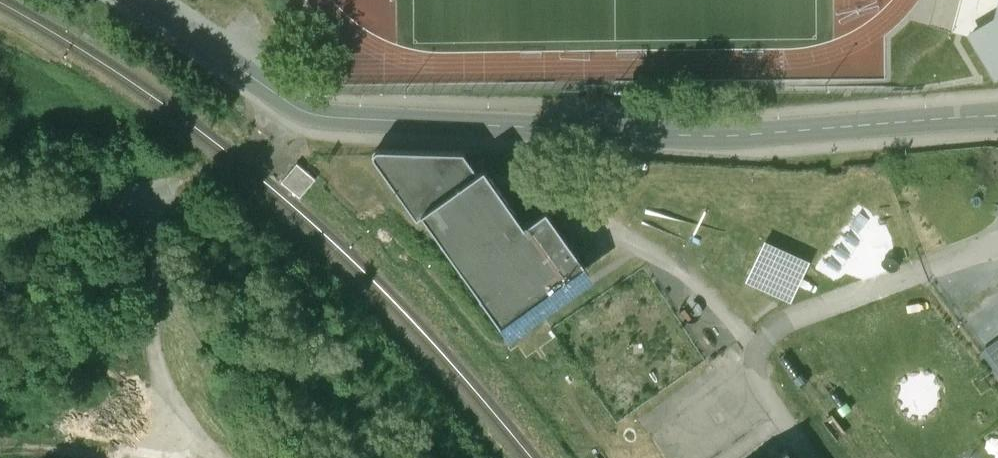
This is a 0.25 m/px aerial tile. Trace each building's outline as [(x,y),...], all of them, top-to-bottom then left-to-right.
[(969,36),(988,66),(994,76),(997,74),(997,19),(969,36)] [(476,171),(463,151),(378,148),(375,149),(373,151),(372,154),(373,157),(416,217),(422,213),(500,324),(529,303),(585,264),(572,246),(545,208),(523,224),(483,166),(476,171)] [(303,170),(296,164),(282,182),(299,196),(314,179),(303,170)] [(859,213),(849,226),(858,233),(869,220),(859,213)] [(847,234),(845,238),(857,246),(859,242),(847,234)] [(745,283),(789,303),(808,261),(764,241),(745,283)] [(838,246),(835,250),(847,258),(850,254),(838,246)] [(829,259),(826,263),(838,271),(841,267),(829,259)] [(889,272),(892,273),(894,272),(896,271),(897,270),(898,268),(898,266),(898,263),(897,261),(895,260),(893,259),(890,259),(888,260),(887,261),(885,263),(885,266),(885,268),(886,270),(887,271),(889,272)] [(997,367),(997,341),(985,350),(997,367)] [(786,449),(772,457),(792,457),(786,449)]
